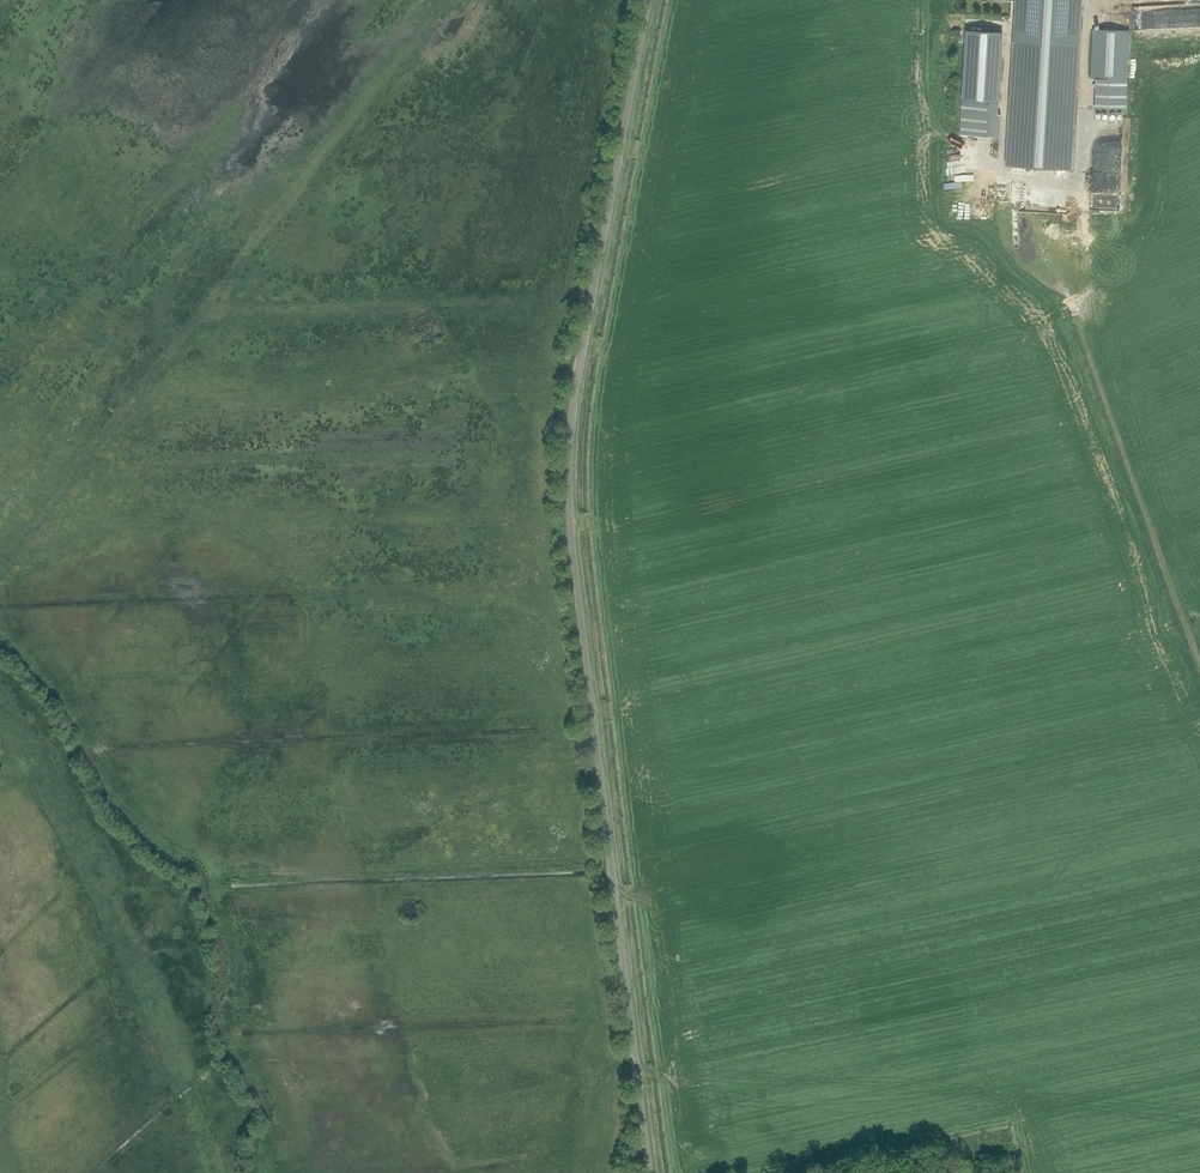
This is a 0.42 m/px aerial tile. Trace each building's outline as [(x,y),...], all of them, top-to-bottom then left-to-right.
[(1016,1),(1011,79),(1009,79),(1004,166),(1009,166),(1068,169),(1072,170),(1077,83),(1074,83),(1079,0),(1006,0),(1016,1)] [(1127,81),(1129,32),(1094,30),(1091,79),(1096,79),(1095,111),(1120,112),(1121,81),(1127,81)] [(960,133),(996,135),(1000,135),(1001,114),(998,114),(1002,33),(966,31),(960,133)] [(1124,139),(1111,138),(1109,172),(1094,171),(1092,208),(1121,209),(1124,139)]
